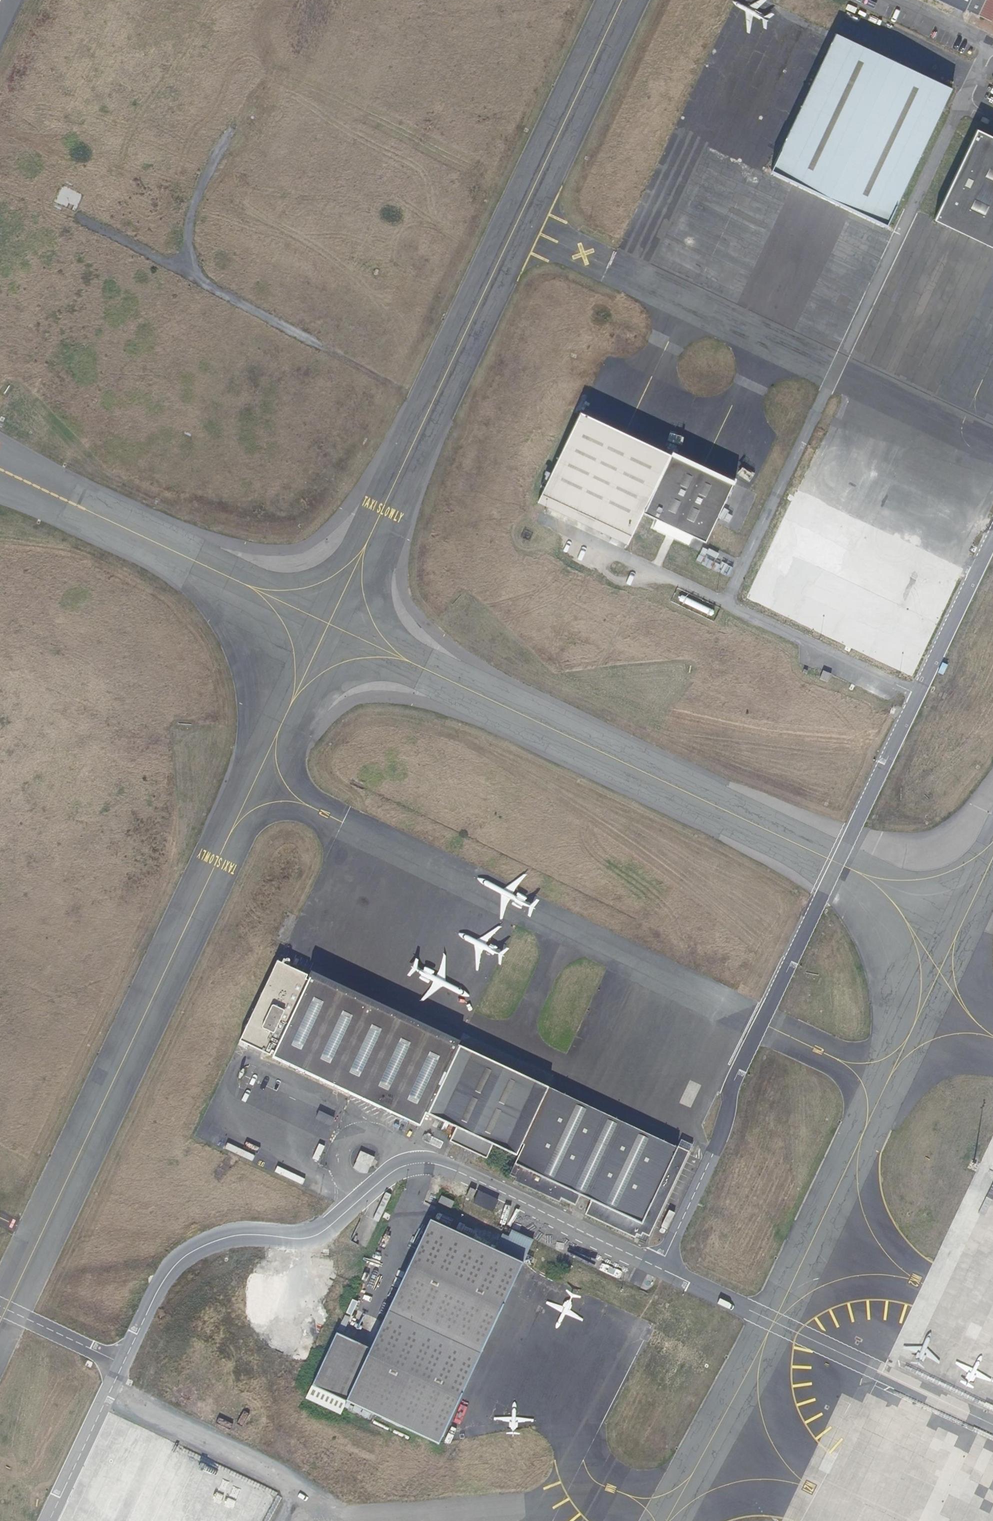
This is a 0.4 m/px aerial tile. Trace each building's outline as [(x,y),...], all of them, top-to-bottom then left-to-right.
[(964,13),(966,10),(991,21),(992,17),(992,0),(937,0),(964,13)] [(886,227),(952,88),(836,33),(835,34),(771,172),(886,227)] [(977,129),(934,219),(992,247),(992,136),(977,129)] [(671,454),(581,412),(559,458),(542,495),(632,537),(671,454)] [(733,483),(673,455),(646,513),(706,542),(733,483)] [(943,582),(864,545),(826,625),(826,626),(822,634),(899,670),(913,676),(916,669),(954,588),(947,585),(943,583),(943,582)] [(677,1148),(310,976),(308,981),(306,979),(308,975),(278,961),(239,1041),(251,1047),(250,1049),(259,1054),(260,1051),(270,1056),(272,1052),(275,1053),(272,1057),(420,1127),(426,1114),(435,1118),(432,1126),(446,1132),(450,1125),(455,1129),(449,1142),(486,1159),(493,1145),(518,1157),(515,1164),(575,1193),(613,1188),(661,1183),(677,1148)] [(464,1026),(483,987),(450,971),(431,1010),(464,1026)] [(628,1247),(652,1202),(625,1205),(591,1210),(601,1215),(594,1229),(628,1247)] [(433,1226),(426,1228),(370,1348),(336,1333),(312,1386),(438,1445),(439,1444),(523,1262),(439,1223),(433,1226)]
